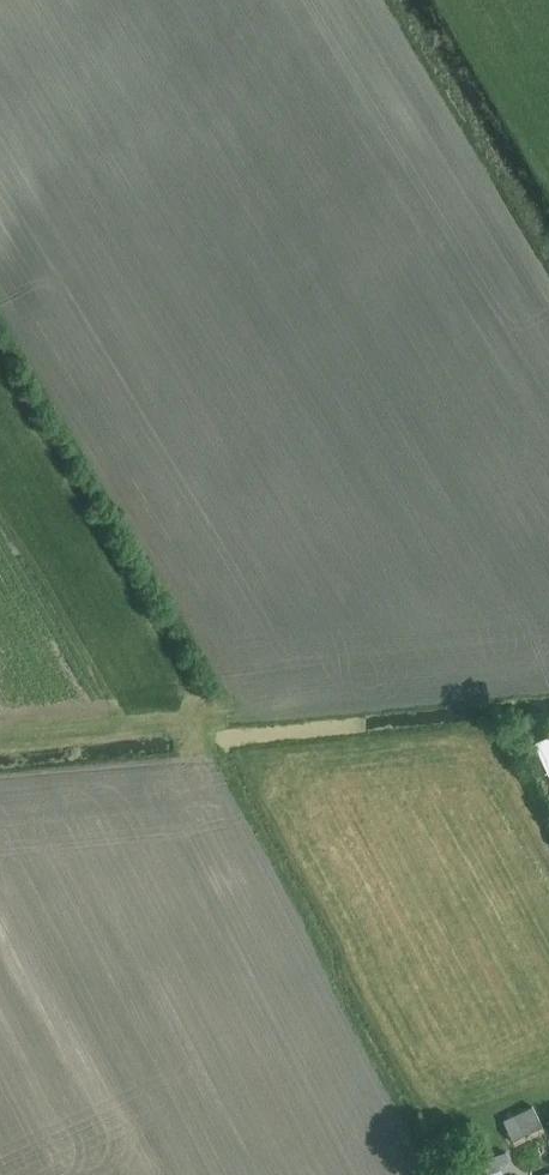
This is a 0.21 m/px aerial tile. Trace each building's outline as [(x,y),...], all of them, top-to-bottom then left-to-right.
[(548,755),(548,732),(541,736),(548,755)] [(516,1144),(546,1130),(533,1105),(504,1120),(516,1144)]
